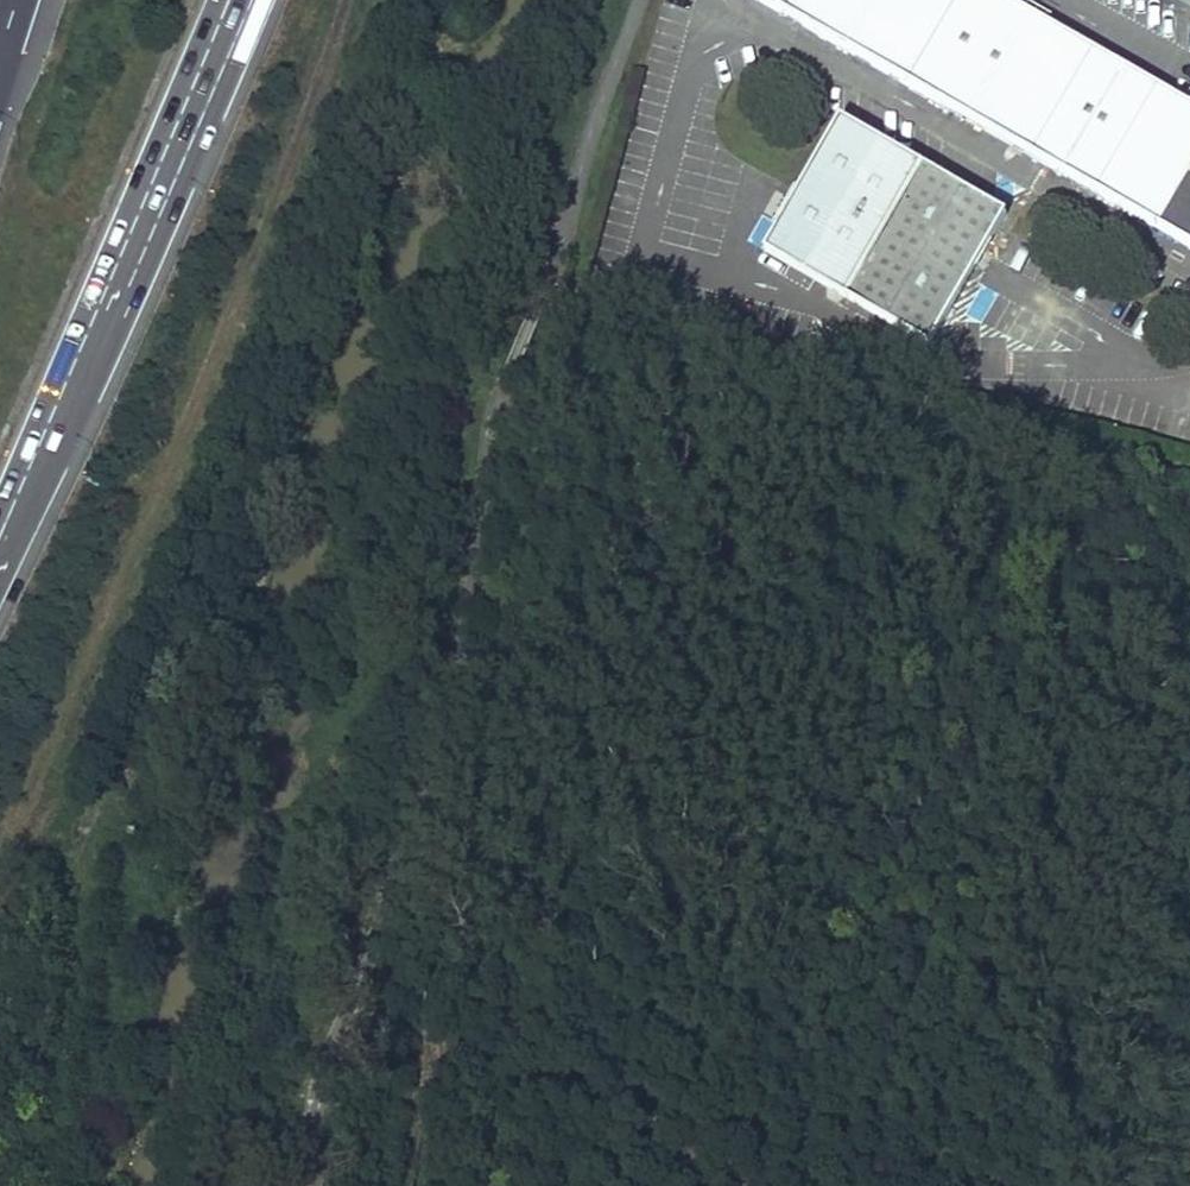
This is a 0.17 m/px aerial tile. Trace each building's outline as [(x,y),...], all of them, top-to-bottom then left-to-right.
[(1189,240),(1189,100),(1015,0),(770,0),(1189,240)] [(1007,207),(839,111),(764,243),(932,339),(1007,207)]
